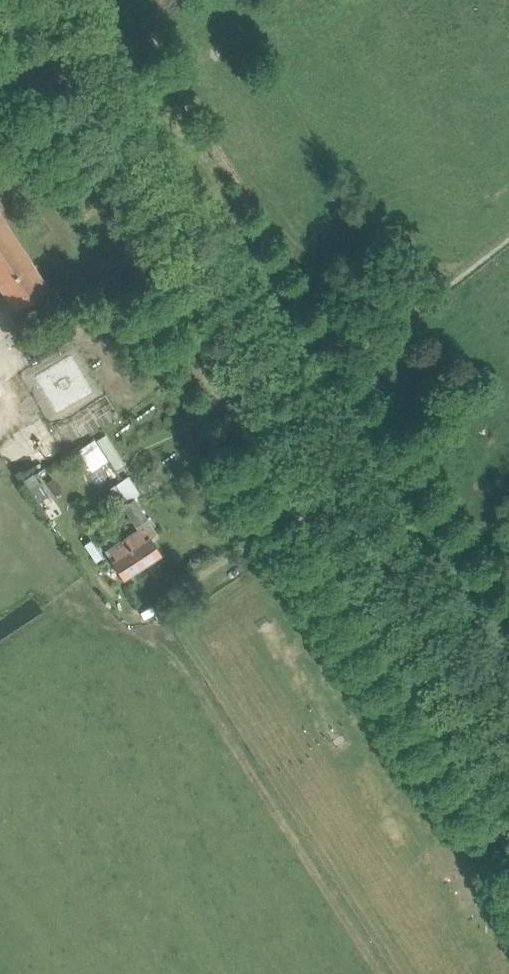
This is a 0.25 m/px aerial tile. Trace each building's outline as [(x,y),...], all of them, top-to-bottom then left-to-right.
[(50,289),(0,212),(0,290),(14,312),(50,289)] [(91,472),(108,461),(94,440),(77,451),(91,472)] [(157,533),(135,500),(142,495),(129,475),(120,481),(113,469),(102,475),(139,531),(125,539),(143,567),(160,555),(149,538),(157,533)] [(37,504),(49,496),(36,477),(24,485),(37,504)] [(123,579),(143,567),(125,539),(110,549),(117,559),(112,562),(123,579)] [(89,540),(81,546),(93,563),(101,557),(89,540)]
